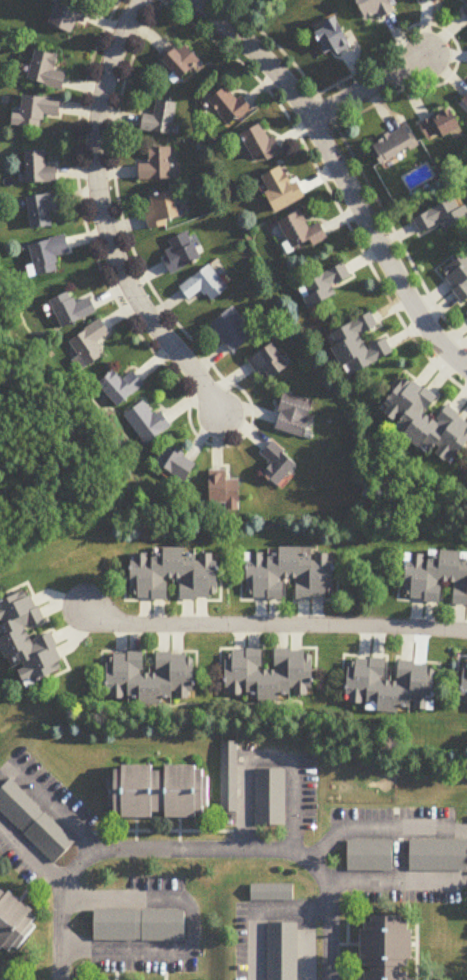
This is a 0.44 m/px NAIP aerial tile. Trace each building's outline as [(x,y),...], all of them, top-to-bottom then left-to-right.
[(92,9),(75,0),(62,0),(50,23),(72,35),(79,21),(84,24),(92,9)] [(353,16),(384,16),(384,0),(353,0),(353,16)] [(465,4),(458,11),(466,22),(466,0),(462,0),(465,4)] [(318,56),(328,51),(330,56),(346,48),(331,17),(305,30),(318,56)] [(202,62),(184,44),(164,64),(183,82),(202,62)] [(28,81),(63,91),(68,74),(55,71),(59,56),(37,50),(28,81)] [(210,100),(226,128),(253,112),(244,97),(236,101),(230,89),(210,100)] [(456,100),(466,111),(466,90),(456,100)] [(62,101),(24,95),(21,115),(15,114),(13,127),(43,131),(45,116),(60,118),(62,101)] [(143,115),(141,132),(173,136),(176,104),(157,102),(155,117),(143,115)] [(413,124),(422,143),(454,127),(445,109),(413,124)] [(371,164),(411,148),(402,127),(362,143),(371,164)] [(249,161),(275,158),(273,136),(263,137),(262,130),(246,132),(249,161)] [(150,165),(140,165),(140,181),(171,181),(171,148),(150,148),(150,165)] [(47,152),(26,152),(26,184),(59,184),(58,167),(47,168),(47,152)] [(301,199),(292,182),(285,185),(276,167),(253,179),(271,214),(301,199)] [(54,227),(51,211),(62,209),(58,193),(27,199),(33,231),(54,227)] [(146,210),(149,229),(184,222),(177,193),(152,198),(155,208),(146,210)] [(459,203),(454,206),(450,199),(408,218),(417,238),(465,216),(459,203)] [(316,224),(304,229),(296,211),(273,222),(289,254),(323,238),(316,224)] [(173,251),(163,256),(171,276),(204,261),(191,232),(169,242),(173,251)] [(60,272),(56,257),(71,253),(67,236),(30,245),(35,266),(29,268),(31,279),(60,272)] [(466,296),(466,248),(434,274),(458,303),(466,296)] [(303,309),(332,295),(328,287),(347,278),(340,264),(292,287),(303,309)] [(229,290),(210,265),(180,288),(191,302),(205,291),(212,302),(229,290)] [(50,302),(63,329),(98,313),(91,298),(77,304),(71,292),(50,302)] [(234,354),(256,336),(233,308),(212,326),(234,354)] [(382,340),(361,349),(355,335),(373,327),(367,314),(324,333),(330,346),(326,348),(335,369),(341,366),(345,375),(389,355),(382,340)] [(78,372),(105,356),(97,343),(111,334),(103,320),(68,340),(78,358),(72,361),(78,372)] [(250,361),(266,384),(290,367),(273,344),(250,361)] [(146,386),(134,371),(123,381),(116,372),(100,385),(118,408),(146,386)] [(401,375),(372,417),(444,467),(466,434),(466,424),(441,406),(430,422),(420,415),(433,397),(401,375)] [(276,431),(308,438),(316,401),(284,394),(276,431)] [(172,428),(161,411),(155,415),(146,401),(124,416),(144,446),(172,428)] [(272,465),(264,473),(278,487),(299,467),(274,442),(261,455),(272,465)] [(158,464),(187,483),(199,465),(169,447),(158,464)] [(226,511),(242,511),(242,480),(228,480),(228,472),(210,472),(210,505),(226,505),(226,511)] [(247,600),(286,600),(286,581),(297,581),(297,601),(336,601),(336,554),(316,554),(316,549),(246,551),(247,600)] [(181,601),(220,601),(219,551),(133,552),(134,600),(170,600),(170,581),(181,580),(181,601)] [(466,606),(466,554),(430,551),(429,556),(409,554),(405,600),(442,603),(443,584),(456,585),(454,604),(466,606)] [(52,634),(33,642),(28,631),(45,624),(29,587),(0,600),(0,636),(23,690),(68,671),(52,634)] [(275,649),(275,671),(264,670),(264,651),(226,650),(225,698),(312,700),(313,650),(275,649)] [(195,653),(157,653),(157,674),(145,674),(145,653),(109,653),(109,702),(195,702),(195,653)] [(399,662),(399,682),(387,681),(388,660),(351,659),(348,709),(434,712),(436,664),(399,662)] [(221,813),(239,813),(239,742),(221,742),(221,813)] [(107,773),(113,773),(112,765),(117,765),(117,761),(198,763),(203,768),(207,768),(209,774),(213,775),(217,789),(215,801),(210,805),(208,811),(122,817),(121,811),(112,811),(107,773)] [(256,770),(256,828),(286,828),(286,770),(256,770)] [(76,845),(12,780),(0,792),(0,811),(54,867),(76,845)] [(348,872),(389,872),(389,840),(348,840),(348,872)] [(466,872),(466,840),(404,840),(403,872),(466,872)] [(4,947),(0,947),(0,879),(37,908),(33,927),(30,929),(33,937),(21,948),(16,946),(13,950),(4,947)] [(294,902),(294,886),(251,886),(251,902),(294,902)] [(418,927),(417,979),(359,979),(358,921),(363,916),(372,914),(373,909),(402,911),(403,917),(413,919),(414,927),(418,927)] [(94,943),(186,943),(186,912),(94,911),(94,943)] [(267,924),(267,979),(298,979),(298,924),(267,924)]
